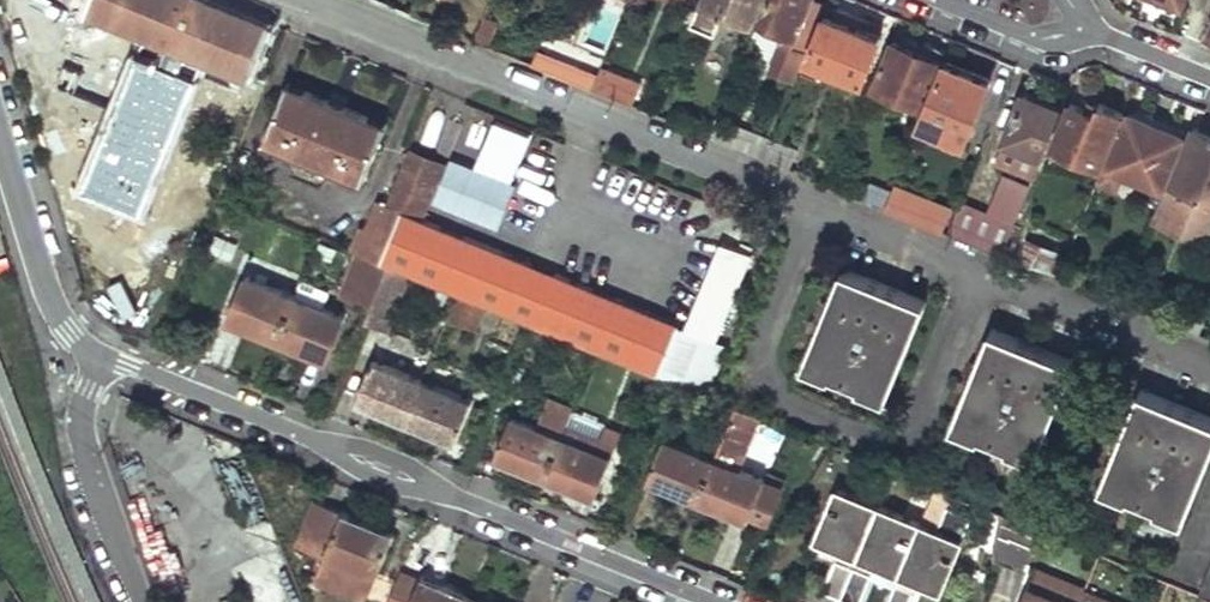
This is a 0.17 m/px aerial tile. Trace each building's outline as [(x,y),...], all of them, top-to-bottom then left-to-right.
[(86,5),(251,74),(274,22),(221,0),(88,0),(86,5)] [(692,27),(716,37),(726,14),(750,23),(760,0),(703,0),(692,27)] [(760,20),(795,36),(782,72),(794,77),(826,5),(815,0),(768,0),(760,20)] [(1181,12),(1186,0),(1153,0),(1181,12)] [(830,7),(806,64),(813,66),(815,61),(864,81),(885,30),(830,7)] [(897,36),(874,88),(894,96),(892,101),(913,109),(912,116),(921,120),(926,109),(922,108),(945,52),(924,44),(923,47),(897,36)] [(989,83),(995,69),(950,49),(944,64),(989,83)] [(200,74),(138,50),(85,185),(148,209),(200,74)] [(568,64),(563,78),(591,89),(597,76),(568,64)] [(921,120),(913,140),(957,159),(989,83),(944,64),(926,109),(921,120)] [(597,76),(591,89),(632,106),(637,93),(597,76)] [(284,82),(261,141),(360,181),(384,122),(284,82)] [(1073,94),(1052,148),(1098,167),(1121,111),(1073,94)] [(1022,98),(1005,142),(1041,157),(1059,113),(1022,98)] [(1130,108),(1105,167),(1113,170),(1111,176),(1140,188),(1143,183),(1161,190),(1185,131),(1130,108)] [(529,136),(495,123),(477,169),(511,182),(529,136)] [(1209,241),(1209,239),(1209,135),(1191,128),(1156,210),(1187,223),(1185,230),(1209,241)] [(375,246),(370,258),(389,266),(409,274),(703,395),(723,346),(711,341),(746,255),(711,241),(677,325),(418,218),(439,168),(411,157),(390,207),(403,212),(387,251),(375,246)] [(902,168),(885,209),(941,233),(945,220),(941,219),(943,212),(937,210),(946,186),(902,168)] [(959,203),(947,235),(1001,257),(1028,190),(1005,180),(990,217),(959,203)] [(860,189),(857,198),(868,203),(872,193),(860,189)] [(1187,223),(1156,210),(1153,217),(1185,230),(1187,223)] [(1028,245),(1021,261),(1054,275),(1061,258),(1028,245)] [(349,249),(330,294),(370,311),(389,266),(370,258),(360,254),(349,249)] [(370,311),(364,324),(386,331),(409,274),(389,266),(370,311)] [(806,320),(803,328),(814,331),(803,357),(887,392),(922,303),(839,269),(828,296),(817,324),(806,320)] [(243,274),(227,314),(277,334),(293,295),(243,274)] [(293,295),(277,334),(327,354),(343,315),(293,295)] [(460,301),(451,322),(490,339),(499,318),(460,301)] [(954,381),(951,389),(962,393),(952,419),(1036,452),(1071,363),(987,329),(975,362),(966,386),(954,381)] [(371,358),(354,398),(406,420),(423,379),(371,358)] [(423,379),(406,420),(454,440),(471,400),(423,379)] [(1102,449),(1112,454),(1102,479),(1185,513),(1209,450),(1209,420),(1137,391),(1124,423),(1115,446),(1104,442),(1102,449)] [(734,408),(714,460),(698,501),(751,523),(754,516),(772,523),(785,490),(768,483),(740,471),(761,418),(734,408)] [(623,434),(573,412),(562,437),(612,459),(623,434)] [(511,415),(494,455),(545,477),(562,437),(511,415)] [(562,437),(545,477),(595,499),(612,459),(562,437)] [(666,440),(648,480),(698,501),(714,460),(666,440)] [(874,464),(857,457),(851,471),(869,478),(874,464)] [(771,476),(768,483),(785,490),(788,482),(771,476)] [(836,489),(814,540),(840,550),(857,557),(877,505),(836,489)] [(312,498),(293,543),(322,555),(313,577),(364,598),(373,575),(391,532),(312,498)] [(841,599),(849,601),(860,601),(875,564),(898,573),(918,521),(877,505),(857,557),(852,570),(841,599)] [(887,601),(909,601),(917,582),(938,589),(967,517),(943,506),(934,528),(918,521),(898,573),(887,601)] [(1017,571),(1034,529),(995,514),(986,558),(1017,571)] [(840,550),(834,563),(852,570),(857,557),(840,550)] [(834,563),(823,592),(841,599),(852,570),(834,563)] [(1198,596),(1209,601),(1209,564),(1198,596)] [(419,577),(418,579),(397,571),(392,583),(384,601),(465,601),(467,597),(419,577)] [(364,598),(373,601),(384,601),(392,583),(373,575),(364,598)] [(1041,593),(1064,601),(1083,601),(1087,592),(1048,576),(1041,593)] [(1024,601),(1064,601),(1041,593),(1029,588),(1024,601)] [(1087,592),(1083,601),(1111,601),(1087,592)]
